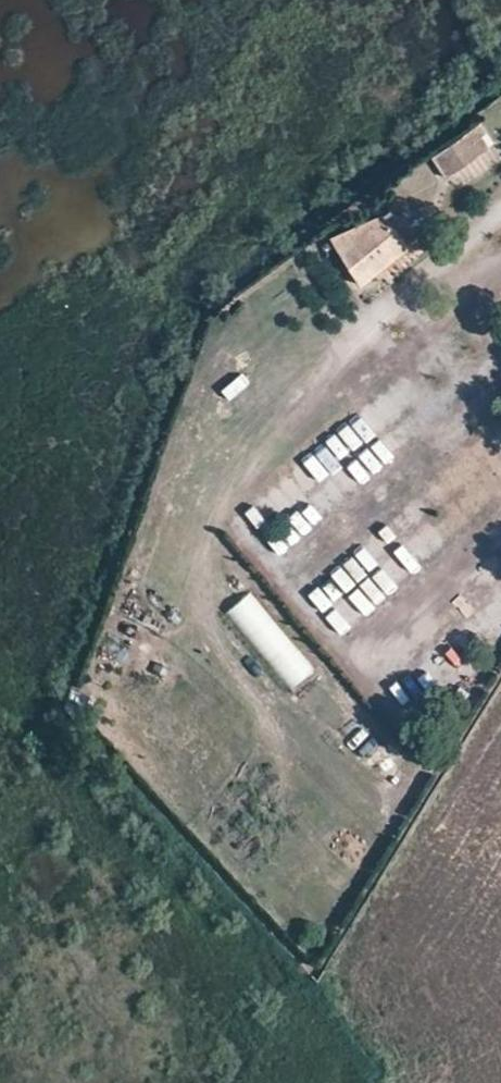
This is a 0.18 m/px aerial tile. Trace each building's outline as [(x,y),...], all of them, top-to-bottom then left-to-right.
[(434,160),(435,162),(448,181),(491,152),(477,131),(434,160)] [(361,289),(406,250),(381,219),(329,240),(361,289)] [(352,428),(314,450),(328,473),(366,450),(352,428)] [(369,450),(336,475),(352,495),(384,470),(369,450)] [(397,554),(387,563),(403,583),(414,575),(397,554)] [(320,610),(346,597),(335,577),(310,590),(320,610)] [(362,585),(351,594),(367,614),(378,605),(362,585)] [(256,592),(230,609),(287,694),(313,676),(256,592)] [(437,679),(465,669),(458,651),(430,661),(437,679)]
